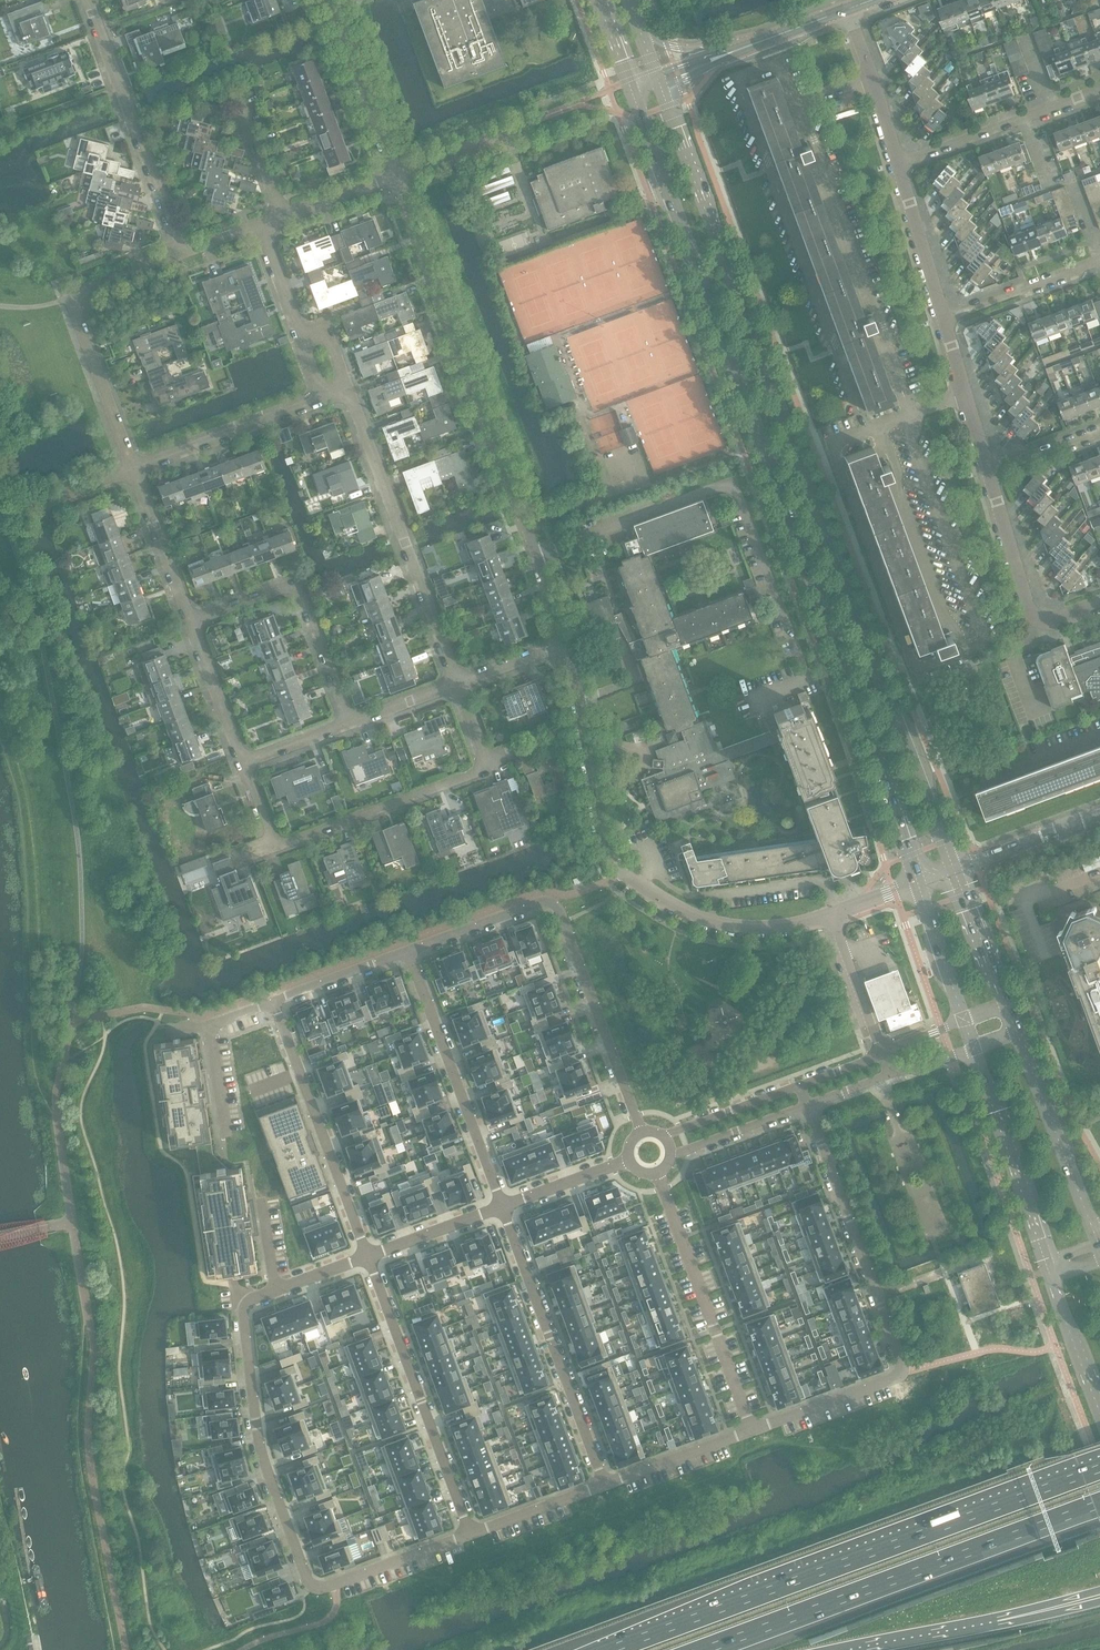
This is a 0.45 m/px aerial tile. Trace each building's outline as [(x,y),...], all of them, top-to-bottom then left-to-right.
[(50,35),(43,15),(49,13),(45,0),(8,14),(12,27),(20,24),(27,43),(50,35)] [(277,0),(253,0),(261,20),(281,12),(277,0)] [(414,3),(413,3),(416,11),(445,88),(506,65),(489,20),(543,0),(423,0),(414,3)] [(971,18),(968,11),(971,10),(967,0),(963,0),(953,4),(957,15),(955,16),(958,23),(967,20),(969,25),(973,24),(971,18)] [(982,6),(984,5),(982,0),(967,0),(971,10),(968,11),(971,18),(973,24),(982,20),(987,19),(985,13),(982,6)] [(998,8),(995,1),(997,0),(982,0),(984,5),(982,6),(985,13),(994,10),(996,15),(1000,14),(998,8)] [(1012,3),(1010,0),(997,0),(995,1),(998,8),(1007,5),(1009,10),(1014,9),(1012,3)] [(930,4),(922,7),(926,17),(934,14),(930,4)] [(960,29),(958,23),(955,16),(957,15),(953,4),(939,9),(943,20),(941,21),(944,28),(953,25),(955,30),(960,29)] [(893,39),(901,46),(902,46),(912,33),(916,29),(908,22),(907,23),(905,21),(889,27),(893,39)] [(140,29),(125,34),(139,70),(147,66),(147,68),(165,62),(162,54),(163,53),(163,52),(186,43),(178,22),(169,26),(168,23),(154,28),(155,31),(142,36),(140,29)] [(1034,33),(1036,40),(1049,35),(1047,28),(1034,33)] [(1008,38),(1006,32),(998,35),(1000,41),(1008,38)] [(920,40),(912,33),(902,46),(901,46),(897,50),(905,56),(905,57),(916,44),(920,40)] [(1036,40),(1039,46),(1052,42),(1049,35),(1036,40)] [(995,42),(993,36),(980,42),(982,47),(995,42)] [(1099,60),(1099,53),(1098,48),(1099,47),(1099,46),(1098,39),(1088,43),(1086,38),(1082,39),(1084,44),(1087,52),(1085,53),(1089,64),(1099,60)] [(1007,51),(1020,46),(1017,39),(1004,44),(1007,51)] [(982,47),(980,42),(967,46),(969,52),(982,47)] [(1039,46),(1041,53),(1054,48),(1052,42),(1039,46)] [(1075,69),(1089,64),(1085,53),(1087,52),(1084,44),(1075,48),(1073,43),(1068,44),(1070,49),(1073,57),(1071,58),(1075,69)] [(905,57),(905,56),(901,61),(909,67),(909,68),(920,55),(924,51),(916,44),(905,57)] [(1022,53),(1020,46),(1007,51),(1009,57),(1022,53)] [(1073,57),(1070,49),(1061,53),(1059,47),(1055,49),(1057,55),(1044,59),(1046,66),(1057,62),(1061,74),(1075,69),(1071,58),(1073,57)] [(1041,53),(1044,59),(1057,55),(1055,49),(1054,48),(1041,53)] [(24,69),(23,69),(27,81),(28,80),(32,90),(32,91),(44,86),(43,86),(43,85),(64,77),(64,78),(65,79),(76,74),(75,74),(72,64),(73,64),(69,52),(68,53),(59,56),(59,55),(48,59),(48,60),(46,61),(44,57),(38,60),(37,59),(26,63),(27,68),(24,69)] [(1022,53),(1009,57),(1011,64),(1025,59),(1022,53)] [(928,61),(920,55),(909,68),(909,67),(905,72),(913,78),(924,65),(924,66),(928,61)] [(293,67),(299,84),(320,76),(313,59),(293,67)] [(1027,65),(1025,59),(1011,64),(1014,70),(1027,65)] [(913,78),(909,82),(917,89),(918,89),(928,76),(928,77),(932,72),(924,66),(924,65),(913,78)] [(991,66),(995,75),(1000,88),(997,89),(1001,100),(1015,95),(1011,84),(1013,83),(1011,76),(1001,79),(995,65),(991,66)] [(1027,65),(1014,70),(1016,77),(1029,72),(1027,65)] [(988,105),(1001,100),(997,89),(1000,88),(995,75),(981,80),(983,86),(986,93),(984,94),(988,105)] [(326,93),(320,76),(299,84),(305,100),(326,93)] [(936,83),(928,77),(928,76),(918,89),(917,89),(913,93),(921,100),(932,87),(932,88),(936,83)] [(897,400),(892,389),(890,390),(871,341),(868,330),(876,327),(872,317),(864,320),(804,159),(812,156),(808,146),(800,149),(778,89),(781,88),(777,77),(747,88),(748,89),(750,89),(779,169),(847,351),(868,409),(866,410),(867,411),(897,400)] [(986,93),(983,86),(974,89),(972,84),(967,85),(972,97),(969,98),(974,110),(988,105),(984,94),(986,93)] [(921,100),(917,104),(925,111),(936,98),(940,94),(932,88),(932,87),(921,100)] [(311,117),(332,110),(326,93),(305,100),(311,117)] [(944,105),(936,98),(925,111),(921,115),(929,121),(930,122),(940,109),(944,105)] [(178,132),(187,134),(197,137),(197,136),(198,136),(199,131),(207,133),(207,131),(208,129),(210,130),(211,124),(207,123),(208,119),(210,119),(211,114),(225,118),(227,108),(210,104),(210,105),(209,107),(186,101),(178,132)] [(930,122),(929,121),(925,126),(933,133),(939,127),(942,129),(947,124),(943,121),(948,115),(940,109),(930,122)] [(338,126),(332,110),(311,117),(317,134),(338,126)] [(1089,142),(1099,137),(1099,132),(1095,119),(1082,123),(1089,142)] [(1082,123),(1069,128),(1076,146),(1089,142),(1082,123)] [(323,151),(344,143),(338,126),(317,134),(323,151)] [(1062,151),(1076,146),(1069,128),(1055,133),(1062,151)] [(217,135),(207,133),(199,131),(198,136),(197,136),(197,137),(187,134),(188,135),(184,149),(193,152),(203,154),(203,153),(205,154),(206,149),(217,151),(218,147),(217,147),(216,147),(217,141),(215,140),(216,137),(217,135)] [(96,170),(108,172),(109,168),(108,168),(107,168),(108,162),(105,161),(106,157),(109,145),(82,139),(78,156),(75,170),(83,172),(83,173),(93,175),(95,175),(96,170)] [(1007,147),(1014,165),(1026,161),(1027,164),(1032,162),(1026,144),(1021,145),(1020,142),(1007,147)] [(351,160),(344,143),(323,151),(329,167),(327,168),(330,176),(347,170),(344,162),(351,160)] [(229,147),(227,154),(243,158),(245,151),(229,147)] [(601,147),(543,168),(545,172),(538,175),(539,178),(531,181),(549,230),(615,206),(612,198),(619,195),(601,147)] [(1007,147),(994,152),(1001,170),(1014,165),(1007,147)] [(200,169),(199,169),(209,171),(210,170),(211,171),(212,166),(223,168),(225,164),(224,164),(222,164),(224,158),(222,158),(223,154),(223,153),(217,151),(206,149),(205,154),(203,153),(203,154),(193,152),(196,152),(192,167),(200,169)] [(988,175),(1001,170),(994,152),(981,156),(988,175)] [(235,164),(234,171),(249,175),(251,168),(235,164)] [(954,176),(955,176),(958,172),(950,165),(935,182),(943,188),(943,189),(954,176)] [(230,170),(223,168),(212,166),(211,171),(210,170),(209,171),(206,186),(216,188),(216,187),(217,187),(219,183),(230,185),(231,181),(229,181),(230,175),(229,175),(230,170)] [(1090,166),(1083,168),(1085,174),(1092,172),(1090,166)] [(120,167),(118,175),(133,178),(135,171),(120,167)] [(1083,168),(1077,171),(1079,176),(1085,174),(1083,168)] [(113,174),(108,172),(96,170),(95,175),(93,175),(83,173),(80,187),(90,189),(90,190),(100,192),(101,192),(103,187),(119,191),(140,196),(142,188),(122,183),(121,186),(115,184),(115,185),(113,185),(114,179),(112,178),(113,174)] [(510,173),(487,177),(494,211),(519,206),(514,183),(512,183),(510,173)] [(943,189),(943,188),(939,193),(947,199),(947,200),(958,187),(962,183),(955,176),(954,176),(943,189)] [(1083,181),(1085,187),(1099,182),(1096,176),(1083,181)] [(241,181),(240,189),(256,192),(257,185),(241,181)] [(1085,187),(1087,193),(1099,188),(1099,185),(1099,182),(1085,187)] [(216,187),(216,188),(212,202),(210,201),(208,209),(222,213),(224,206),(225,206),(225,204),(226,201),(234,203),(235,197),(233,196),(234,194),(234,193),(238,193),(235,192),(237,187),(230,185),(219,183),(217,187),(216,187)] [(1034,187),(1036,192),(1043,190),(1041,184),(1034,187)] [(1053,192),(1055,198),(1069,193),(1067,186),(1053,192)] [(109,204),(120,206),(122,202),(121,202),(119,202),(121,196),(118,196),(119,191),(103,187),(101,192),(100,192),(90,190),(86,204),(96,206),(96,207),(106,209),(108,209),(109,204)] [(966,194),(958,187),(947,200),(947,199),(943,204),(951,210),(951,211),(962,197),(962,198),(966,194)] [(1090,199),(1099,195),(1099,188),(1087,193),(1090,199)] [(1012,201),(1018,199),(1016,193),(1010,196),(1012,201)] [(1071,198),(1069,193),(1055,198),(1057,204),(1071,198)] [(1092,205),(1099,202),(1099,195),(1090,199),(1092,205)] [(1010,196),(1003,198),(1005,204),(1012,201),(1010,196)] [(951,211),(951,210),(947,215),(955,221),(966,208),(966,209),(970,204),(962,198),(962,197),(951,211)] [(1057,204),(1059,210),(1073,205),(1071,198),(1057,204)] [(132,201),(130,209),(146,213),(148,205),(132,201)] [(106,209),(96,207),(93,221),(102,224),(112,226),(114,226),(115,221),(127,224),(128,219),(126,219),(127,213),(125,213),(126,208),(120,206),(109,204),(108,209),(106,209)] [(1076,211),(1073,205),(1059,210),(1062,216),(1076,211)] [(974,215),(966,209),(966,208),(955,221),(951,225),(958,232),(959,232),(970,219),(970,220),(974,215)] [(1076,211),(1062,216),(1062,217),(1063,217),(1064,222),(1078,217),(1076,211)] [(1067,228),(1064,222),(1063,217),(1062,217),(1050,222),(1056,240),(1069,235),(1067,228)] [(1078,217),(1064,222),(1067,228),(1080,223),(1078,217)] [(139,219),(137,226),(153,230),(154,223),(139,219)] [(336,235),(341,249),(346,263),(354,260),(349,247),(366,240),(369,249),(383,244),(374,219),(340,232),(341,233),(336,235)] [(959,232),(958,232),(955,236),(963,242),(963,243),(973,230),(974,230),(978,226),(970,220),(970,219),(959,232)] [(112,226),(109,241),(107,240),(105,247),(119,251),(121,244),(122,244),(123,239),(131,241),(132,235),(134,236),(135,232),(136,231),(126,229),(127,224),(115,221),(114,226),(112,226)] [(1043,245),(1056,240),(1050,222),(1036,227),(1043,245)] [(1030,249),(1043,245),(1036,227),(1023,231),(1030,249)] [(982,237),(974,230),(973,230),(963,243),(963,242),(959,247),(967,253),(967,254),(978,241),(982,237)] [(1016,254),(1030,249),(1023,231),(1010,236),(1016,254)] [(320,267),(319,268),(316,259),(341,249),(336,235),(330,237),(329,236),(296,248),(305,273),(307,272),(309,276),(322,272),(320,267)] [(967,254),(967,253),(963,258),(971,264),(971,265),(982,251),(982,252),(986,247),(978,241),(967,254)] [(990,258),(982,252),(982,251),(971,265),(971,264),(967,269),(975,275),(975,276),(986,262),(986,263),(990,258)] [(94,254),(79,259),(82,266),(97,260),(94,254)] [(360,257),(354,260),(346,263),(352,280),(355,287),(380,277),(383,286),(397,281),(387,256),(363,265),(360,257)] [(997,280),(989,274),(994,269),(986,263),(986,262),(975,276),(975,275),(971,280),(979,286),(981,284),(984,287),(996,283),(997,283),(997,282),(997,281),(997,280)] [(249,314),(266,308),(266,307),(265,308),(250,266),(235,271),(234,271),(203,282),(206,291),(207,291),(211,301),(210,301),(214,312),(216,312),(217,314),(226,311),(228,317),(232,315),(229,307),(226,308),(222,296),(240,289),(249,314)] [(324,279),(322,272),(309,276),(312,284),(310,285),(319,310),(358,295),(355,287),(352,280),(327,289),(324,280),(324,279)] [(382,291),(371,295),(380,320),(399,313),(402,322),(416,316),(407,291),(385,299),(382,291)] [(380,320),(371,295),(359,300),(362,308),(341,315),(351,341),(364,336),(360,327),(380,320)] [(1096,310),(1094,303),(1093,300),(1080,304),(1087,322),(1099,318),(1099,316),(1096,310)] [(1087,322),(1080,304),(1067,309),(1074,327),(1087,322)] [(173,313),(171,306),(163,309),(165,316),(173,313)] [(266,308),(249,314),(252,323),(237,328),(232,315),(228,317),(229,319),(220,322),(221,324),(218,325),(222,335),(223,335),(228,349),(241,345),(241,346),(254,341),(254,340),(262,337),(256,322),(269,317),(266,308)] [(1074,327),(1067,309),(1055,314),(1061,332),(1074,327)] [(226,311),(217,314),(220,322),(229,319),(228,317),(226,311)] [(1061,332),(1055,314),(1043,318),(1049,336),(1061,332)] [(1049,336),(1043,318),(1030,323),(1036,341),(1049,336)] [(986,322),(976,326),(980,336),(988,342),(988,343),(999,330),(1003,326),(994,319),(990,324),(989,323),(988,322),(987,322),(986,322)] [(396,329),(385,333),(394,357),(413,350),(418,363),(428,359),(427,355),(430,354),(421,329),(414,331),(411,323),(404,326),(407,334),(399,337),(396,329)] [(178,359),(188,356),(177,324),(169,326),(170,327),(134,340),(144,366),(146,365),(148,371),(163,365),(162,365),(157,350),(173,344),(178,359)] [(1007,337),(999,330),(988,343),(988,342),(984,347),(991,353),(992,354),(1003,341),(1007,337)] [(374,364),(394,357),(385,333),(373,337),(376,345),(355,353),(364,378),(378,373),(374,364)] [(1093,340),(1081,345),(1083,351),(1095,346),(1093,340)] [(992,354),(991,353),(988,358),(995,364),(996,364),(1007,352),(1011,347),(1003,341),(992,354)] [(1070,355),(1083,351),(1081,345),(1068,350),(1070,355)] [(554,346),(527,356),(538,384),(540,383),(549,407),(576,397),(567,373),(565,374),(560,360),(561,360),(559,357),(554,346)] [(1068,350),(1056,354),(1058,360),(1070,355),(1068,350)] [(1015,358),(1007,352),(996,364),(995,364),(992,369),(1000,375),(1011,362),(1011,363),(1015,358)] [(1056,354),(1049,357),(1051,362),(1058,360),(1056,354)] [(1075,365),(1081,362),(1079,357),(1073,359),(1075,365)] [(1073,359),(1066,362),(1068,367),(1075,365),(1073,359)] [(1000,375),(996,380),(1003,386),(1004,386),(1015,373),(1015,374),(1019,369),(1011,363),(1011,362),(1000,375)] [(204,370),(194,374),(173,381),(167,363),(162,365),(163,365),(148,371),(151,379),(149,380),(158,405),(199,390),(199,391),(211,387),(204,370)] [(410,366),(399,370),(408,395),(427,388),(430,396),(429,397),(430,401),(444,396),(442,392),(444,391),(434,366),(413,374),(410,366)] [(1049,375),(1055,372),(1053,366),(1047,369),(1049,375)] [(408,395),(399,370),(387,374),(390,382),(369,390),(378,415),(392,410),(388,402),(408,395)] [(1023,380),(1015,374),(1015,373),(1004,386),(1003,386),(1000,390),(1007,397),(1008,397),(1019,384),(1019,385),(1023,380)] [(1008,397),(1007,397),(1004,401),(1011,407),(1012,408),(1023,395),(1027,391),(1019,385),(1019,384),(1008,397)] [(1092,409),(1099,406),(1099,392),(1098,388),(1085,393),(1092,409)] [(1072,398),(1079,414),(1092,409),(1085,393),(1072,398)] [(1031,402),(1023,395),(1012,408),(1011,407),(1008,412),(1016,418),(1016,419),(1027,406),(1031,402)] [(433,409),(434,408),(438,417),(419,424),(421,432),(424,440),(457,428),(448,403),(446,404),(444,396),(430,401),(433,409)] [(1079,414),(1072,398),(1059,403),(1065,419),(1079,414)] [(1012,423),(1020,429),(1020,430),(1031,416),(1032,417),(1035,413),(1027,406),(1016,419),(1016,418),(1012,423)] [(419,424),(412,408),(401,412),(404,420),(383,427),(395,460),(408,455),(402,439),(421,432),(419,424)] [(1039,423),(1032,417),(1031,416),(1020,430),(1020,429),(1016,434),(1024,441),(1029,435),(1032,438),(1043,434),(1039,423)] [(334,422),(299,435),(306,454),(316,451),(317,453),(328,449),(330,454),(330,453),(333,460),(346,455),(344,448),(334,422)] [(638,440),(632,424),(620,428),(626,445),(638,440)] [(879,467),(876,457),(872,448),(874,448),(873,446),(845,456),(845,458),(848,457),(918,647),(916,648),(916,650),(934,643),(937,652),(954,646),(950,636),(942,638),(883,478),(891,475),(887,464),(879,467)] [(239,457),(247,479),(252,477),(251,474),(266,468),(259,449),(239,457)] [(441,480),(455,475),(463,497),(480,490),(465,449),(447,455),(448,456),(434,461),(441,480)] [(1084,461),(1091,479),(1099,476),(1099,463),(1098,456),(1084,461)] [(247,479),(239,457),(218,464),(227,486),(232,484),(231,481),(245,476),(247,479)] [(349,461),(313,474),(321,494),(331,491),(328,484),(339,480),(344,493),(358,487),(349,461)] [(441,480),(434,461),(403,472),(418,514),(430,509),(420,481),(431,477),(434,487),(443,484),(441,480)] [(1078,484),(1091,479),(1084,461),(1071,466),(1078,484)] [(227,486),(218,464),(199,471),(207,494),(212,492),(211,489),(225,483),(226,486),(227,486)] [(1071,473),(1061,465),(1057,470),(1067,478),(1071,473)] [(207,494),(199,471),(179,479),(187,501),(192,499),(191,496),(205,491),(207,494)] [(1043,483),(1044,483),(1048,478),(1039,471),(1025,489),(1032,495),(1033,495),(1043,483)] [(187,501),(179,479),(159,486),(167,508),(172,507),(171,503),(185,498),(186,501),(187,501)] [(1075,484),(1069,479),(1064,484),(1071,489),(1075,484)] [(1033,495),(1032,495),(1028,500),(1036,506),(1037,506),(1047,493),(1048,494),(1051,489),(1044,483),(1043,483),(1033,495)] [(1056,500),(1048,494),(1047,493),(1037,506),(1036,506),(1033,510),(1040,516),(1041,517),(1051,504),(1052,505),(1056,500)] [(641,659),(667,730),(675,727),(676,731),(682,729),(685,740),(656,751),(659,759),(653,758),(652,767),(662,767),(663,771),(641,779),(645,790),(648,789),(659,818),(693,805),(694,808),(706,803),(701,789),(734,776),(735,779),(736,778),(728,759),(781,740),(800,792),(816,786),(815,780),(821,778),(822,783),(828,781),(833,779),(830,772),(833,771),(810,708),(804,710),(801,703),(774,713),(779,727),(777,728),(777,729),(719,751),(715,740),(713,741),(705,720),(694,724),(693,720),(697,718),(672,651),(753,620),(743,592),(672,618),(649,555),(645,557),(645,555),(714,530),(703,500),(634,525),(638,538),(625,543),(630,557),(621,560),(623,565),(619,566),(633,605),(631,606),(643,638),(636,640),(621,613),(614,616),(609,595),(583,605),(595,632),(617,624),(616,623),(618,622),(629,643),(635,661),(641,659)] [(364,501),(328,514),(335,534),(346,530),(345,529),(356,525),(359,532),(357,533),(361,543),(377,537),(364,501)] [(1041,517),(1040,516),(1037,521),(1044,527),(1045,528),(1055,515),(1056,515),(1059,511),(1052,505),(1051,504),(1041,517)] [(1086,516),(1080,511),(1075,518),(1081,523),(1086,516)] [(719,517),(722,525),(730,522),(728,514),(719,517)] [(92,523),(92,524),(91,524),(96,538),(97,537),(100,543),(120,535),(113,515),(92,523)] [(1064,522),(1056,515),(1055,515),(1045,528),(1044,527),(1041,532),(1048,538),(1049,538),(1059,526),(1060,526),(1064,522)] [(1091,527),(1085,522),(1081,527),(1087,532),(1091,527)] [(1049,538),(1048,538),(1045,543),(1052,549),(1053,549),(1063,536),(1064,537),(1068,532),(1060,526),(1059,526),(1049,538)] [(269,535),(268,535),(276,557),(296,550),(288,528),(283,530),(284,533),(270,538),(269,535)] [(476,563),(497,555),(489,534),(468,542),(476,563)] [(128,556),(120,535),(100,543),(107,563),(128,556)] [(256,565),(276,557),(268,535),(263,537),(264,540),(249,546),(248,542),(248,543),(256,565)] [(1072,543),(1064,537),(1063,536),(1053,549),(1052,549),(1049,553),(1056,560),(1057,560),(1067,547),(1068,548),(1072,543)] [(228,550),(236,572),(256,565),(248,543),(243,544),(244,548),(230,553),(229,550),(228,550)] [(1098,549),(1093,544),(1088,549),(1094,554),(1098,549)] [(1057,560),(1056,560),(1053,564),(1060,571),(1061,571),(1072,558),(1076,554),(1068,548),(1067,547),(1057,560)] [(216,579),(236,572),(228,550),(223,552),(224,555),(210,561),(208,557),(216,579)] [(476,563),(483,583),(504,575),(497,555),(476,563)] [(135,575),(128,556),(107,563),(114,583),(135,575)] [(216,579),(208,557),(203,559),(204,563),(189,568),(196,587),(216,579)] [(1079,565),(1072,558),(1061,571),(1060,571),(1057,575),(1064,581),(1065,582),(1075,568),(1076,569),(1079,565)] [(1065,582),(1064,581),(1061,586),(1069,592),(1068,592),(1069,593),(1070,593),(1070,592),(1073,588),(1076,590),(1088,586),(1083,575),(1076,569),(1075,568),(1065,582)] [(143,596),(135,575),(114,583),(122,603),(143,596)] [(367,603),(387,595),(379,575),(359,583),(367,603)] [(511,595),(504,575),(483,583),(490,602),(511,595)] [(752,578),(744,581),(747,589),(755,586),(752,578)] [(755,587),(747,590),(750,598),(758,595),(755,587)] [(456,593),(444,598),(447,606),(459,601),(456,593)] [(387,595),(367,603),(374,623),(394,615),(387,595)] [(519,615),(511,595),(490,602),(498,623),(519,615)] [(150,616),(143,596),(122,603),(130,623),(150,616)] [(254,645),(258,643),(281,635),(273,614),(267,617),(265,610),(244,618),(254,645)] [(402,635),(394,615),(374,623),(382,643),(402,635)] [(519,615),(498,623),(496,623),(501,637),(503,636),(505,643),(526,635),(519,615)] [(281,635),(258,643),(262,654),(264,653),(268,662),(288,655),(281,635)] [(402,635),(382,643),(376,645),(377,645),(384,664),(384,665),(389,663),(409,655),(402,635)] [(1050,650),(1035,655),(1054,709),(1085,697),(1083,693),(1090,690),(1095,703),(1099,701),(1099,643),(1075,651),(1077,655),(1070,657),(1065,644),(1050,650)] [(144,662),(144,663),(143,663),(147,677),(149,676),(151,682),(172,675),(165,655),(144,662)] [(288,655),(268,662),(266,663),(270,674),(272,673),(275,682),(296,675),(288,655)] [(409,655),(389,663),(397,683),(417,675),(409,655)] [(179,695),(172,675),(151,682),(145,685),(153,705),(159,703),(179,695)] [(303,695),(296,675),(275,682),(273,683),(277,694),(279,693),(283,702),(303,695)] [(519,691),(502,697),(510,717),(526,711),(528,718),(547,711),(544,701),(543,702),(540,695),(542,694),(537,681),(518,689),(519,691)] [(357,683),(349,686),(356,704),(364,701),(357,683)] [(798,694),(802,703),(804,709),(811,707),(806,691),(798,694)] [(166,723),(187,715),(179,695),(159,703),(166,723)] [(311,715),(303,695),(283,702),(290,722),(311,715)] [(194,735),(187,715),(166,723),(173,742),(194,735)] [(418,729),(405,734),(405,735),(406,735),(408,742),(407,742),(412,758),(423,754),(422,750),(433,746),(437,757),(449,753),(442,734),(440,735),(438,729),(448,726),(444,715),(425,722),(427,728),(422,729),(422,727),(418,728),(418,729)] [(194,735),(173,742),(181,762),(201,755),(194,735)] [(537,754),(532,741),(516,747),(524,770),(533,767),(530,757),(537,754)] [(350,767),(353,775),(354,779),(353,779),(354,782),(355,782),(358,788),(357,784),(369,780),(370,780),(376,778),(375,775),(383,772),(384,775),(391,772),(383,749),(382,749),(383,750),(376,752),(378,757),(377,757),(376,756),(374,757),(375,758),(370,760),(365,744),(347,751),(347,752),(348,751),(354,765),(350,767)] [(979,792),(988,818),(1099,776),(1099,747),(979,792)] [(405,748),(398,750),(401,760),(409,758),(405,748)] [(392,760),(398,758),(396,750),(389,752),(392,760)] [(546,796),(546,797),(556,793),(556,792),(558,792),(556,784),(567,780),(557,754),(535,762),(538,770),(527,775),(534,795),(535,795),(535,794),(540,792),(542,798),(546,796)] [(192,762),(182,766),(184,772),(195,768),(192,762)] [(290,772),(272,778),(275,786),(283,783),(283,782),(285,782),(289,792),(287,793),(287,792),(286,793),(289,802),(305,797),(303,789),(322,782),(323,784),(324,784),(317,765),(295,772),(296,775),(292,777),(290,772)] [(327,783),(334,780),(331,772),(323,774),(327,783)] [(485,817),(490,815),(496,813),(503,832),(524,824),(507,778),(494,783),(493,783),(494,786),(476,793),(485,817)] [(683,852),(680,853),(690,881),(699,880),(700,885),(821,868),(820,864),(826,861),(828,867),(831,875),(859,865),(857,860),(859,859),(860,858),(861,856),(862,854),(862,852),(861,850),(859,843),(865,841),(864,829),(850,831),(835,791),(832,792),(828,781),(822,783),(821,778),(815,780),(816,786),(800,792),(817,836),(695,854),(690,840),(680,844),(683,852)] [(212,793),(209,784),(209,783),(192,789),(196,799),(184,804),(184,805),(186,804),(187,807),(189,810),(192,813),(196,814),(201,813),(208,831),(224,825),(220,814),(223,813),(221,807),(218,809),(212,793)] [(441,808),(426,813),(440,851),(466,842),(461,829),(465,827),(460,814),(449,818),(450,819),(446,821),(441,808)] [(404,821),(373,833),(385,864),(384,861),(402,854),(407,866),(419,862),(404,823),(405,823),(404,821)] [(333,854),(324,857),(324,858),(324,857),(329,871),(325,872),(324,872),(330,887),(330,886),(338,883),(338,881),(347,878),(351,889),(368,883),(352,841),(340,845),(341,846),(342,848),(337,850),(338,852),(333,854)] [(1087,871),(1099,866),(1099,855),(1084,861),(1087,871)] [(225,885),(212,890),(222,918),(223,917),(222,915),(229,912),(230,912),(235,910),(232,901),(231,902),(230,898),(242,893),(249,912),(248,913),(251,921),(263,916),(249,878),(237,882),(238,884),(233,886),(229,874),(234,872),(229,860),(230,860),(230,858),(213,864),(218,877),(222,876),(225,885)] [(290,871),(280,875),(279,875),(281,878),(274,881),(288,919),(289,919),(286,912),(298,908),(299,912),(318,905),(314,894),(310,895),(298,862),(299,861),(299,860),(288,865),(289,865),(291,871),(290,871)] [(1098,910),(1096,906),(1089,909),(1088,908),(1077,912),(1073,911),(1070,918),(1069,918),(1064,929),(1060,931),(1063,938),(1062,938),(1065,945),(1066,945),(1068,950),(1067,951),(1067,952),(1068,952),(1073,965),(1068,967),(1076,987),(1080,986),(1099,1039),(1099,911),(1098,910)] [(517,928),(534,922),(533,920),(516,925),(517,928)] [(530,927),(529,924),(521,927),(522,930),(517,932),(523,948),(516,951),(521,965),(528,962),(527,960),(542,954),(531,926),(530,927)] [(519,965),(514,950),(507,953),(501,935),(493,938),(494,940),(488,942),(499,970),(511,965),(512,967),(519,965)] [(499,970),(488,942),(483,944),(482,942),(475,945),(478,955),(480,959),(473,961),(480,979),(487,976),(486,975),(499,970)] [(480,979),(473,961),(474,965),(468,967),(468,966),(465,960),(462,952),(459,953),(458,951),(451,954),(451,956),(450,956),(449,956),(460,984),(472,980),(473,981),(480,979)] [(460,984),(449,956),(436,961),(442,977),(435,979),(441,993),(447,991),(447,989),(460,984)] [(900,969),(867,982),(882,1021),(915,1008),(900,969)] [(404,1007),(411,1004),(405,986),(398,989),(393,976),(380,981),(391,1010),(404,1005),(404,1007)] [(391,1010),(380,981),(380,982),(378,983),(378,981),(370,984),(371,985),(368,987),(371,995),(370,995),(372,999),(365,1001),(372,1019),(379,1016),(378,1014),(391,1010)] [(533,982),(519,988),(522,994),(523,994),(528,1007),(556,996),(555,994),(557,993),(554,986),(552,986),(551,983),(543,986),(536,989),(533,982)] [(372,1019),(365,1001),(367,1005),(360,1007),(360,1006),(358,999),(357,1000),(354,990),(346,992),(347,994),(341,996),(352,1024),(365,1019),(365,1021),(372,1019)] [(352,1024),(341,996),(336,998),(335,996),(328,999),(334,1017),(328,1019),(333,1033),(340,1031),(339,1029),(352,1024)] [(556,996),(528,1007),(533,1019),(531,1020),(534,1027),(548,1022),(545,1015),(546,1015),(553,1012),(561,1009),(560,1006),(561,1005),(559,998),(557,998),(556,996)] [(455,1022),(454,1023),(456,1031),(458,1030),(459,1032),(487,1022),(482,1009),(484,1008),(482,1002),(467,1007),(470,1013),(454,1019),(455,1022)] [(917,1003),(912,1005),(885,1015),(891,1031),(923,1019),(917,1003)] [(316,1015),(313,1007),(308,1009),(307,1006),(299,1009),(300,1012),(299,1012),(309,1040),(323,1035),(324,1038),(331,1035),(326,1021),(319,1023),(319,1022),(316,1015)] [(460,1034),(458,1035),(461,1043),(463,1042),(464,1045),(479,1040),(479,1039),(482,1046),(496,1041),(494,1034),(492,1035),(487,1022),(459,1032),(460,1034)] [(548,1022),(534,1027),(536,1034),(538,1033),(543,1046),(571,1035),(566,1022),(550,1028),(548,1022)] [(391,1025),(377,1029),(380,1037),(394,1032),(391,1025)] [(400,1032),(386,1037),(388,1044),(393,1042),(397,1055),(423,1045),(418,1032),(410,1035),(403,1038),(402,1038),(400,1032)] [(571,1035),(543,1046),(547,1058),(545,1059),(548,1066),(562,1061),(560,1054),(561,1054),(567,1052),(567,1051),(575,1048),(574,1045),(576,1045),(573,1037),(571,1038),(571,1036),(571,1035)] [(168,1042),(154,1044),(157,1061),(156,1061),(156,1062),(157,1062),(158,1068),(155,1069),(164,1121),(166,1121),(167,1127),(167,1128),(167,1129),(167,1128),(170,1145),(189,1142),(190,1144),(196,1143),(201,1174),(229,1169),(214,1154),(207,1155),(206,1148),(212,1147),(211,1138),(212,1138),(207,1108),(207,1107),(206,1104),(210,1103),(208,1091),(209,1091),(209,1090),(208,1090),(207,1085),(208,1084),(207,1084),(205,1072),(201,1072),(201,1068),(199,1055),(200,1055),(200,1054),(198,1054),(196,1038),(181,1040),(180,1038),(173,1039),(174,1041),(168,1042)] [(378,1039),(369,1042),(372,1052),(381,1050),(378,1039)] [(484,1053),(468,1059),(473,1071),(501,1061),(497,1048),(499,1048),(496,1041),(482,1046),(484,1053)] [(423,1045),(397,1055),(402,1068),(398,1069),(400,1076),(414,1071),(412,1064),(413,1064),(420,1062),(420,1061),(428,1058),(423,1045)] [(326,1049),(310,1054),(312,1062),(329,1057),(326,1049)] [(320,1072),(318,1073),(321,1081),(323,1080),(324,1082),(349,1073),(344,1060),(349,1058),(346,1051),(332,1057),(335,1063),(334,1063),(327,1066),(319,1069),(320,1072)] [(526,1059),(530,1071),(536,1069),(532,1058),(526,1059)] [(474,1073),(473,1074),(475,1082),(477,1081),(478,1084),(493,1079),(494,1078),(496,1085),(510,1080),(508,1073),(506,1074),(501,1061),(473,1071),(473,1072),(474,1072),(474,1073)] [(562,1061),(548,1066),(550,1073),(555,1071),(560,1084),(586,1074),(585,1074),(584,1072),(586,1072),(583,1064),(581,1064),(580,1061),(572,1064),(565,1067),(564,1067),(562,1061)] [(414,1071),(400,1076),(403,1083),(407,1081),(412,1094),(438,1084),(433,1071),(417,1077),(414,1071)] [(324,1084),(323,1085),(325,1093),(327,1092),(328,1095),(336,1092),(337,1092),(344,1090),(343,1089),(344,1089),(347,1096),(361,1091),(358,1084),(354,1085),(349,1073),(324,1082),(324,1084)] [(586,1074),(560,1084),(564,1097),(560,1098),(563,1105),(577,1100),(574,1093),(591,1087),(586,1074)] [(484,1100),(482,1101),(485,1109),(487,1108),(488,1110),(487,1110),(513,1101),(509,1088),(513,1086),(510,1080),(496,1085),(499,1091),(498,1092),(498,1091),(491,1094),(483,1097),(484,1100)] [(438,1084),(412,1094),(417,1107),(412,1108),(415,1115),(429,1110),(426,1103),(427,1103),(434,1101),(434,1100),(442,1097),(441,1094),(443,1094),(440,1086),(438,1087),(438,1085),(438,1084)] [(534,1103),(548,1098),(544,1089),(531,1094),(534,1103)] [(349,1102),(333,1108),(337,1121),(364,1112),(359,1099),(363,1097),(361,1091),(347,1096),(349,1102)] [(296,1096),(257,1110),(271,1149),(272,1148),(278,1165),(277,1165),(291,1203),(330,1189),(317,1153),(316,1152),(315,1151),(314,1151),(313,1151),(307,1135),(308,1135),(309,1134),(309,1133),(309,1132),(296,1096)] [(577,1100),(563,1105),(565,1112),(579,1107),(577,1100)] [(513,1101),(487,1110),(492,1124),(508,1117),(511,1124),(525,1119),(522,1112),(518,1114),(513,1101)] [(383,1117),(392,1114),(389,1105),(380,1107),(383,1117)] [(339,1123),(337,1124),(340,1132),(342,1131),(343,1134),(351,1131),(358,1129),(359,1128),(361,1135),(375,1130),(368,1110),(364,1112),(337,1121),(338,1122),(339,1123)] [(429,1110),(415,1115),(417,1122),(422,1120),(426,1133),(453,1123),(452,1123),(451,1122),(453,1121),(450,1113),(448,1114),(447,1111),(439,1114),(439,1113),(432,1116),(431,1116),(429,1110)] [(405,1120),(391,1124),(399,1152),(407,1150),(401,1132),(408,1129),(405,1120)] [(593,1121),(577,1127),(587,1154),(590,1153),(590,1155),(598,1152),(597,1150),(603,1148),(600,1140),(598,1134),(593,1121)] [(453,1123),(426,1133),(431,1146),(427,1147),(429,1154),(443,1149),(441,1142),(457,1136),(453,1123)] [(578,1132),(563,1138),(571,1159),(577,1157),(578,1159),(585,1157),(584,1155),(587,1154),(577,1127),(578,1132)] [(349,1150),(347,1151),(350,1159),(352,1158),(352,1160),(382,1149),(375,1130),(361,1135),(363,1141),(363,1142),(363,1141),(356,1144),(348,1147),(349,1150)] [(782,1138),(781,1138),(792,1167),(804,1163),(805,1165),(813,1162),(808,1150),(801,1152),(794,1134),(787,1136),(788,1138),(782,1140),(782,1138)] [(549,1137),(533,1143),(543,1170),(546,1169),(546,1171),(553,1168),(553,1166),(559,1164),(549,1137)] [(792,1167),(781,1138),(775,1141),(776,1143),(770,1145),(769,1143),(779,1172),(780,1172),(779,1169),(790,1165),(791,1167),(792,1167)] [(533,1143),(518,1149),(528,1176),(530,1175),(531,1177),(538,1174),(537,1172),(543,1170),(533,1143)] [(762,1145),(763,1147),(757,1150),(757,1147),(756,1148),(767,1177),(779,1172),(769,1143),(762,1145)] [(750,1150),(751,1152),(744,1154),(754,1181),(767,1177),(756,1148),(750,1150)] [(382,1149),(352,1160),(357,1173),(373,1167),(376,1174),(390,1169),(382,1149)] [(518,1149),(502,1155),(512,1181),(518,1179),(519,1181),(526,1179),(525,1177),(528,1176),(518,1149)] [(738,1157),(738,1154),(731,1157),(742,1186),(754,1181),(744,1154),(738,1157)] [(731,1157),(731,1159),(726,1161),(725,1159),(719,1161),(729,1190),(742,1186),(731,1157)] [(718,1162),(719,1164),(713,1166),(713,1164),(706,1166),(715,1190),(727,1186),(729,1191),(729,1190),(719,1161),(718,1162)] [(465,1170),(452,1175),(462,1201),(475,1196),(468,1180),(475,1177),(470,1163),(463,1165),(465,1170)] [(706,1166),(706,1168),(701,1170),(700,1168),(693,1171),(702,1195),(715,1190),(706,1166)] [(201,1174),(193,1175),(209,1275),(257,1268),(255,1256),(257,1255),(257,1254),(255,1255),(252,1234),(256,1233),(254,1221),(255,1221),(255,1220),(254,1220),(253,1214),(254,1214),(254,1213),(253,1213),(251,1201),(247,1202),(244,1180),(245,1180),(245,1179),(243,1180),(242,1167),(230,1169),(229,1169),(201,1174)] [(437,1175),(431,1177),(436,1192),(442,1189),(443,1190),(445,1197),(448,1205),(451,1204),(452,1206),(460,1203),(459,1201),(461,1200),(461,1201),(462,1201),(452,1175),(439,1179),(437,1175)] [(425,1182),(412,1187),(422,1215),(424,1214),(425,1216),(433,1213),(432,1211),(435,1210),(432,1202),(430,1195),(429,1194),(436,1192),(431,1177),(424,1180),(425,1182)] [(398,1189),(391,1192),(397,1206),(403,1204),(404,1204),(403,1205),(406,1211),(409,1219),(412,1218),(413,1220),(421,1217),(420,1215),(422,1215),(412,1187),(399,1191),(398,1189)] [(604,1192),(601,1193),(610,1217),(626,1211),(622,1201),(623,1201),(620,1194),(620,1195),(617,1187),(611,1189),(610,1187),(603,1190),(604,1192)] [(592,1196),(586,1198),(595,1223),(610,1217),(601,1193),(599,1194),(598,1191),(591,1194),(592,1196)] [(383,1197),(369,1202),(379,1231),(381,1230),(382,1233),(389,1230),(388,1227),(394,1225),(391,1217),(389,1210),(388,1210),(388,1209),(395,1206),(389,1192),(382,1195),(383,1197)] [(822,1204),(818,1193),(791,1202),(796,1214),(822,1204)] [(318,1197),(311,1199),(314,1206),(320,1204),(318,1197)] [(560,1208),(557,1209),(566,1233),(582,1228),(583,1232),(590,1229),(585,1215),(578,1218),(573,1203),(567,1205),(566,1203),(559,1206),(560,1208)] [(828,1215),(828,1214),(825,1215),(822,1205),(822,1204),(796,1214),(800,1225),(828,1215)] [(545,1214),(542,1215),(551,1239),(566,1233),(557,1209),(552,1211),(551,1209),(544,1211),(545,1214)] [(532,1218),(526,1220),(535,1245),(551,1239),(542,1215),(539,1215),(539,1213),(531,1216),(532,1218)] [(830,1227),(828,1222),(830,1221),(828,1215),(800,1225),(804,1236),(830,1227)] [(320,1222),(330,1249),(332,1248),(333,1250),(340,1247),(339,1245),(345,1243),(336,1219),(321,1224),(320,1222)] [(740,1221),(711,1232),(713,1239),(715,1239),(717,1244),(744,1234),(740,1221)] [(320,1222),(304,1228),(314,1254),(320,1252),(321,1254),(328,1252),(327,1250),(330,1249),(320,1222)] [(621,1227),(615,1230),(617,1236),(624,1234),(621,1227)] [(836,1237),(834,1231),(832,1232),(830,1227),(804,1236),(808,1248),(836,1237)] [(648,1236),(646,1229),(617,1239),(621,1252),(648,1242),(647,1239),(646,1237),(648,1236)] [(488,1234),(475,1238),(486,1267),(499,1262),(499,1264),(506,1262),(501,1248),(494,1250),(488,1234)] [(748,1246),(744,1234),(717,1244),(719,1249),(717,1249),(720,1256),(748,1246)] [(838,1249),(834,1239),(836,1238),(836,1237),(808,1248),(812,1259),(838,1249)] [(468,1260),(462,1262),(467,1276),(474,1274),(472,1269),(484,1265),(485,1267),(486,1267),(475,1238),(475,1239),(474,1240),(473,1238),(465,1241),(466,1243),(463,1244),(466,1252),(465,1252),(468,1259),(468,1260)] [(648,1242),(621,1252),(626,1264),(653,1254),(655,1253),(652,1246),(650,1247),(649,1245),(648,1242)] [(753,1258),(748,1246),(720,1256),(722,1263),(724,1263),(726,1267),(724,1268),(753,1258)] [(439,1253),(436,1253),(446,1279),(459,1274),(460,1279),(467,1276),(462,1262),(455,1264),(453,1257),(450,1249),(446,1250),(446,1248),(438,1251),(439,1253)] [(843,1260),(842,1260),(838,1249),(812,1259),(817,1270),(843,1260)] [(429,1274),(423,1276),(428,1291),(435,1288),(433,1284),(446,1279),(436,1253),(434,1254),(434,1252),(426,1255),(427,1257),(423,1258),(426,1266),(429,1273),(429,1274)] [(654,1259),(653,1254),(626,1264),(630,1276),(659,1265),(657,1258),(654,1259)] [(757,1269),(753,1258),(724,1268),(726,1275),(728,1274),(730,1279),(757,1269)] [(849,1271),(847,1265),(844,1265),(843,1260),(817,1270),(821,1282),(849,1271)] [(958,1272),(957,1273),(961,1283),(969,1305),(973,1316),(973,1315),(974,1316),(1000,1306),(1001,1305),(985,1262),(984,1262),(957,1272),(958,1272)] [(395,1268),(393,1269),(404,1297),(418,1292),(419,1294),(426,1292),(421,1278),(414,1280),(414,1279),(414,1278),(411,1272),(408,1263),(403,1265),(402,1263),(394,1266),(395,1268)] [(579,1276),(574,1264),(548,1274),(552,1286),(579,1276)] [(659,1265),(630,1276),(634,1287),(661,1278),(659,1272),(662,1272),(659,1265)] [(762,1281),(757,1269),(730,1279),(732,1284),(730,1285),(733,1292),(762,1281)] [(583,1287),(579,1276),(552,1286),(553,1286),(557,1297),(583,1287)] [(661,1278),(634,1287),(639,1299),(668,1289),(665,1282),(663,1283),(661,1278)] [(853,1290),(849,1278),(823,1288),(827,1299),(853,1290)] [(766,1293),(762,1281),(733,1292),(735,1299),(737,1298),(739,1303),(766,1293)] [(340,1289),(338,1290),(348,1317),(363,1311),(353,1284),(348,1286),(347,1284),(340,1287),(340,1289)] [(508,1284),(483,1293),(489,1310),(516,1300),(515,1295),(516,1294),(514,1287),(510,1288),(508,1284)] [(587,1298),(583,1287),(557,1297),(561,1308),(587,1298)] [(328,1293),(322,1296),(332,1323),(348,1317),(338,1290),(335,1291),(334,1289),(327,1291),(328,1293)] [(668,1289),(639,1299),(643,1311),(670,1301),(668,1296),(670,1295),(668,1289)] [(857,1301),(853,1290),(854,1290),(853,1290),(827,1299),(831,1311),(857,1301)] [(771,1305),(766,1293),(739,1303),(741,1308),(739,1309),(742,1316),(771,1305)] [(591,1310),(587,1298),(561,1308),(565,1319),(563,1320),(591,1310)] [(296,1305),(294,1306),(303,1333),(319,1327),(309,1300),(303,1303),(303,1301),(295,1303),(296,1305)] [(516,1300),(489,1310),(494,1322),(523,1311),(520,1304),(518,1305),(516,1300)] [(670,1301),(643,1311),(648,1323),(677,1312),(674,1306),(672,1306),(670,1301)] [(861,1312),(857,1301),(831,1311),(836,1322),(861,1312)] [(281,1311),(278,1312),(288,1339),(289,1339),(288,1336),(302,1331),(303,1333),(294,1306),(288,1308),(287,1306),(280,1309),(281,1311)] [(802,1317),(798,1307),(791,1309),(795,1319),(802,1317)] [(595,1321),(591,1310),(563,1320),(566,1326),(568,1326),(569,1331),(595,1321)] [(269,1315),(263,1318),(272,1345),(288,1339),(278,1312),(276,1313),(275,1311),(268,1313),(269,1315)] [(523,1311),(494,1322),(496,1322),(500,1332),(498,1333),(498,1334),(525,1324),(523,1319),(525,1318),(523,1311)] [(677,1312),(648,1323),(652,1335),(679,1325),(678,1322),(677,1320),(679,1319),(677,1312)] [(866,1324),(861,1312),(836,1322),(840,1333),(866,1324)] [(778,1326),(774,1313),(745,1324),(748,1331),(750,1331),(751,1333),(750,1333),(751,1336),(778,1326)] [(418,1336),(441,1328),(437,1315),(413,1323),(411,1324),(414,1332),(416,1331),(418,1336)] [(196,1337),(194,1337),(194,1345),(209,1343),(209,1336),(210,1336),(217,1335),(226,1334),(226,1328),(228,1328),(227,1320),(225,1320),(225,1319),(195,1322),(196,1337)] [(599,1332),(597,1333),(593,1322),(595,1321),(569,1331),(571,1335),(569,1336),(571,1343),(599,1332)] [(525,1324),(498,1334),(502,1346),(531,1335),(529,1328),(527,1329),(525,1324)] [(870,1335),(866,1324),(840,1333),(844,1344),(870,1335)] [(652,1335),(657,1347),(685,1337),(683,1329),(681,1330),(680,1328),(679,1325),(652,1335)] [(783,1338),(778,1326),(751,1336),(752,1339),(753,1338),(754,1341),(751,1341),(754,1348),(783,1338)] [(368,1327),(354,1333),(356,1340),(370,1334),(368,1327)] [(420,1341),(418,1342),(421,1349),(451,1338),(449,1339),(444,1327),(418,1336),(420,1341)] [(1038,1328),(1025,1332),(1027,1338),(1040,1333),(1038,1328)] [(603,1343),(599,1332),(571,1343),(572,1343),(574,1342),(578,1353),(577,1353),(603,1343)] [(531,1335),(502,1346),(507,1357),(534,1347),(532,1342),(534,1342),(531,1335)] [(876,1345),(874,1339),(871,1340),(870,1335),(844,1344),(848,1356),(876,1345)] [(371,1337),(344,1347),(350,1362),(376,1352),(376,1350),(378,1349),(375,1342),(373,1343),(371,1337)] [(451,1338),(421,1349),(421,1350),(423,1349),(428,1361),(456,1351),(451,1338)] [(787,1349),(783,1338),(754,1348),(756,1355),(759,1354),(760,1359),(758,1360),(787,1349)] [(227,1348),(210,1350),(209,1343),(194,1345),(195,1352),(197,1352),(199,1365),(229,1362),(227,1348)] [(608,1355),(603,1343),(577,1353),(579,1358),(577,1359),(580,1366),(608,1355)] [(691,1352),(689,1345),(660,1356),(664,1368),(691,1358),(690,1355),(689,1353),(691,1352)] [(878,1357),(874,1346),(876,1346),(876,1345),(848,1356),(852,1367),(878,1357)] [(534,1347),(507,1357),(511,1369),(540,1359),(538,1352),(536,1352),(534,1347)] [(792,1361),(787,1349),(758,1360),(761,1367),(763,1366),(765,1371),(792,1361)] [(429,1366),(427,1367),(430,1374),(458,1364),(454,1352),(456,1351),(428,1361),(429,1366)] [(300,1352),(294,1355),(297,1362),(303,1359),(300,1352)] [(376,1352),(350,1362),(355,1377),(383,1367),(382,1367),(380,1362),(382,1361),(380,1354),(377,1355),(376,1352)] [(294,1355),(280,1360),(282,1367),(297,1362),(294,1355)] [(885,1368),(882,1361),(880,1362),(878,1357),(852,1367),(855,1366),(859,1378),(885,1368)] [(692,1361),(691,1358),(664,1368),(669,1366),(673,1377),(668,1379),(669,1380),(697,1369),(695,1362),(693,1363),(692,1361)] [(540,1359),(511,1369),(515,1381),(543,1371),(541,1366),(543,1365),(540,1359)] [(616,1377),(610,1360),(586,1369),(588,1375),(583,1376),(586,1383),(588,1382),(590,1387),(616,1377)] [(613,1364),(617,1375),(625,1372),(620,1361),(613,1364)] [(796,1373),(792,1361),(765,1371),(767,1376),(765,1377),(767,1384),(796,1373)] [(229,1362),(199,1365),(200,1379),(198,1379),(199,1386),(218,1384),(214,1384),(213,1377),(214,1377),(214,1378),(221,1377),(230,1376),(230,1372),(231,1372),(231,1364),(229,1364),(228,1362),(229,1362)] [(458,1364),(430,1374),(430,1375),(432,1374),(437,1386),(435,1387),(465,1376),(465,1375),(462,1376),(458,1364)] [(268,1386),(266,1386),(269,1394),(271,1393),(272,1396),(297,1386),(292,1373),(297,1372),(294,1365),(280,1370),(282,1377),(275,1379),(275,1380),(267,1383),(268,1386)] [(383,1367),(355,1377),(361,1393),(388,1383),(387,1380),(389,1379),(386,1372),(384,1373),(382,1368),(383,1368),(383,1367)] [(700,1376),(697,1369),(669,1380),(673,1392),(702,1381),(702,1380),(700,1381),(698,1377),(700,1376)] [(543,1371),(515,1381),(520,1394),(549,1383),(546,1375),(544,1376),(543,1371)] [(800,1385),(796,1373),(767,1384),(770,1391),(772,1390),(772,1392),(773,1395),(800,1385)] [(831,1388),(837,1385),(833,1374),(828,1376),(827,1376),(831,1388)] [(465,1376),(435,1387),(438,1394),(440,1394),(441,1399),(470,1388),(465,1376)] [(620,1389),(616,1377),(590,1387),(592,1392),(590,1392),(592,1399),(620,1389)] [(704,1388),(702,1381),(673,1392),(677,1403),(704,1394),(702,1389),(704,1388)] [(388,1383),(361,1393),(367,1408),(394,1398),(394,1397),(393,1397),(391,1392),(393,1392),(391,1385),(389,1385),(388,1383)] [(233,1389),(219,1391),(218,1384),(199,1386),(199,1387),(202,1387),(204,1408),(234,1405),(234,1403),(237,1403),(236,1395),(233,1395),(233,1389)] [(800,1399),(796,1387),(801,1385),(800,1385),(773,1395),(774,1398),(775,1398),(775,1400),(773,1401),(776,1408),(800,1399)] [(272,1398),(271,1398),(273,1406),(275,1406),(276,1409),(284,1406),(291,1403),(292,1403),(294,1409),(309,1404),(306,1397),(302,1399),(297,1386),(272,1396),(272,1398)] [(443,1404),(441,1404),(444,1412),(462,1406),(465,1412),(479,1407),(476,1400),(474,1401),(470,1388),(441,1399),(443,1404)] [(624,1400),(620,1389),(592,1399),(594,1399),(598,1409),(624,1400)] [(542,1399),(524,1405),(529,1418),(556,1408),(554,1403),(556,1402),(554,1395),(550,1396),(549,1394),(542,1397),(542,1399)] [(706,1399),(704,1394),(677,1403),(678,1404),(680,1403),(684,1414),(682,1415),(711,1405),(708,1398),(706,1399)] [(331,1398),(324,1401),(329,1414),(336,1412),(331,1398)] [(394,1398),(367,1408),(372,1423),(399,1413),(398,1410),(400,1410),(397,1403),(395,1403),(394,1399),(394,1398)] [(628,1411),(624,1400),(598,1409),(602,1420),(600,1421),(601,1421),(628,1411)] [(713,1412),(711,1405),(682,1415),(686,1427),(713,1417),(712,1414),(711,1412),(713,1412)] [(467,1419),(449,1426),(452,1434),(454,1433),(456,1438),(484,1427),(480,1415),(481,1414),(479,1407),(465,1412),(467,1419)] [(556,1408),(529,1418),(533,1430),(562,1419),(560,1412),(558,1413),(556,1408)] [(291,1423),(275,1429),(280,1442),(309,1431),(304,1419),(306,1418),(303,1411),(289,1416),(291,1423)] [(633,1422),(628,1411),(601,1421),(603,1428),(605,1427),(607,1432),(633,1422)] [(227,1419),(222,1420),(221,1413),(202,1416),(203,1423),(206,1422),(208,1438),(238,1433),(238,1432),(240,1432),(239,1424),(237,1424),(236,1418),(227,1419)] [(399,1413),(372,1423),(378,1439),(405,1429),(403,1423),(405,1422),(402,1415),(400,1416),(399,1413)] [(714,1420),(713,1417),(686,1427),(691,1440),(720,1429),(717,1422),(715,1422),(714,1420)] [(562,1419),(533,1430),(538,1442),(567,1431),(567,1430),(565,1431),(563,1427),(565,1426),(562,1419)] [(330,1423),(337,1440),(345,1437),(339,1420),(330,1423)] [(637,1433),(633,1422),(607,1432),(609,1437),(606,1437),(609,1444),(637,1433)] [(458,1443),(456,1444),(458,1451),(489,1440),(489,1439),(484,1441),(479,1430),(484,1428),(484,1427),(456,1438),(458,1443)] [(281,1444),(280,1445),(282,1452),(284,1452),(285,1455),(293,1452),(294,1452),(300,1449),(301,1449),(304,1456),(318,1450),(315,1444),(313,1444),(309,1431),(280,1442),(281,1442),(281,1444)] [(567,1431),(538,1442),(542,1453),(569,1443),(567,1438),(569,1438),(567,1431)] [(637,1434),(637,1433),(609,1444),(611,1444),(615,1454),(641,1445),(641,1444),(636,1446),(632,1436),(637,1434)] [(408,1437),(381,1447),(387,1462),(413,1452),(413,1450),(415,1449),(412,1442),(410,1443),(408,1437)] [(489,1440),(458,1451),(459,1452),(461,1451),(465,1463),(494,1452),(489,1440)] [(569,1443),(542,1453),(547,1465),(576,1455),(573,1448),(571,1448),(569,1443)] [(240,1447),(224,1451),(222,1444),(207,1448),(209,1455),(211,1455),(215,1468),(244,1460),(240,1447)] [(645,1456),(641,1445),(615,1454),(616,1459),(614,1460),(617,1467),(645,1456)] [(413,1452),(387,1462),(392,1478),(420,1467),(419,1467),(417,1462),(419,1461),(417,1454),(414,1455),(413,1452)] [(467,1468),(465,1469),(468,1476),(498,1465),(494,1452),(465,1463),(467,1468)] [(291,1476),(289,1477),(292,1485),(294,1484),(294,1486),(322,1476),(318,1463),(320,1462),(317,1455),(303,1461),(305,1467),(304,1467),(297,1470),(298,1470),(290,1473),(291,1476)] [(576,1455),(547,1465),(551,1477),(578,1467),(576,1462),(578,1461),(576,1455)] [(244,1461),(244,1460),(215,1468),(218,1481),(216,1482),(218,1489),(233,1485),(231,1478),(232,1478),(239,1476),(247,1474),(246,1471),(248,1470),(246,1462),(244,1463),(244,1461)] [(498,1465),(468,1476),(468,1477),(470,1476),(474,1487),(472,1488),(472,1489),(503,1477),(498,1465)] [(420,1467),(392,1478),(398,1493),(425,1483),(424,1480),(426,1480),(423,1472),(421,1473),(419,1468),(420,1468),(420,1467)] [(578,1467),(551,1477),(551,1478),(554,1477),(558,1489),(585,1479),(582,1471),(580,1472),(578,1467)] [(295,1488),(293,1489),(296,1497),(298,1496),(299,1499),(307,1496),(314,1494),(315,1493),(317,1500),(332,1495),(329,1488),(327,1489),(322,1476),(294,1486),(295,1488)] [(503,1477),(472,1489),(475,1496),(477,1495),(479,1500),(507,1490),(503,1477)] [(425,1483),(398,1493),(401,1492),(406,1507),(403,1507),(403,1508),(431,1498),(431,1497),(430,1497),(428,1493),(430,1492),(428,1485),(426,1486),(425,1483)] [(237,1485),(219,1492),(222,1499),(224,1498),(229,1512),(258,1502),(257,1501),(260,1500),(257,1492),(254,1493),(252,1487),(244,1491),(244,1490),(239,1492),(237,1485)] [(481,1505),(479,1506),(482,1514),(512,1503),(507,1490),(479,1500),(481,1505)] [(431,1498),(403,1508),(409,1523),(436,1513),(435,1511),(437,1510),(434,1503),(432,1503),(431,1499),(431,1498)] [(307,1520),(305,1520),(308,1528),(310,1527),(310,1529),(310,1530),(339,1519),(338,1519),(336,1520),(331,1507),(336,1506),(333,1499),(319,1504),(321,1511),(314,1513),(314,1514),(306,1517),(307,1520)] [(247,1519),(246,1520),(243,1513),(229,1519),(231,1526),(234,1525),(239,1539),(268,1529),(267,1527),(269,1526),(266,1519),(264,1519),(262,1514),(254,1517),(247,1519)] [(436,1513),(409,1523),(415,1539),(442,1529),(440,1523),(442,1522),(439,1515),(437,1516),(436,1513)] [(339,1519),(310,1530),(315,1543),(331,1537),(333,1543),(348,1538),(345,1531),(343,1532),(339,1519)] [(385,1525),(378,1527),(381,1534),(387,1532),(385,1525)] [(378,1527),(371,1529),(377,1544),(383,1541),(378,1527)] [(387,1532),(381,1534),(383,1541),(390,1539),(387,1532)] [(257,1546),(256,1546),(254,1539),(240,1545),(242,1552),(244,1551),(249,1564),(277,1553),(276,1551),(278,1551),(275,1543),(273,1543),(272,1540),(264,1543),(257,1546)] [(321,1557),(318,1558),(321,1565),(323,1565),(325,1570),(334,1567),(341,1565),(354,1560),(348,1545),(320,1555),(321,1557)] [(282,1566),(277,1553),(249,1564),(254,1576),(252,1577),(254,1584),(268,1579),(266,1572),(282,1566)] [(289,1587),(287,1582),(279,1585),(272,1587),(271,1588),(268,1581),(251,1587),(253,1594),(259,1592),(264,1607),(293,1596),(292,1595),(294,1594),(292,1586),(289,1587)] [(274,1605),(267,1608),(269,1614),(276,1611),(274,1605)]
